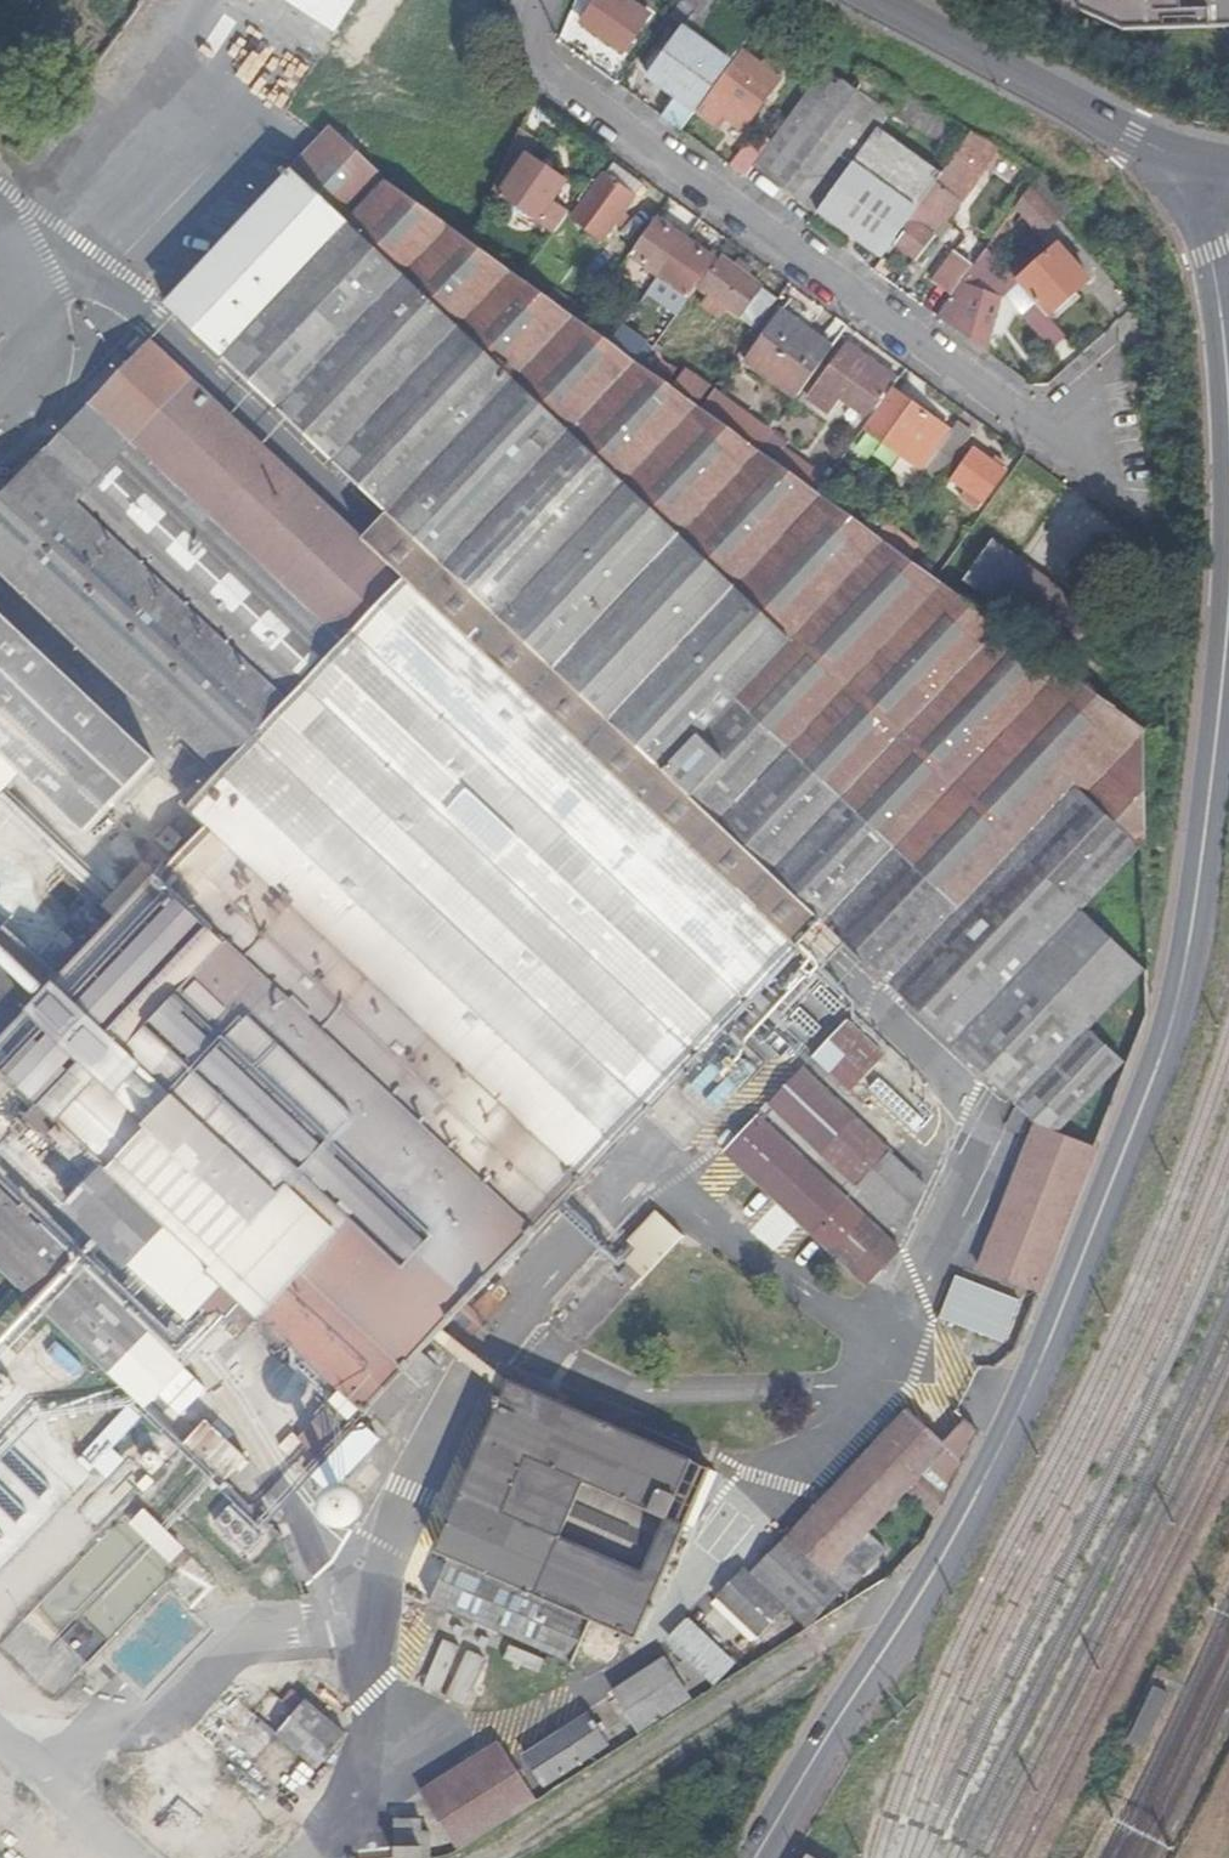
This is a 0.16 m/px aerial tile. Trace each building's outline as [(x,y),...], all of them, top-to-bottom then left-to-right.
[(368,0),(285,0),(347,36),(368,0)] [(648,20),(621,0),(599,0),(583,21),(626,53),(648,20)] [(697,0),(680,0),(665,20),(683,34),(652,76),(679,98),(664,118),(684,133),(757,33),(697,0)] [(1080,8),(1130,33),(1228,29),(1228,0),(1080,0),(1080,8)] [(751,49),(760,56),(767,47),(757,40),(751,49)] [(769,71),(747,54),(709,106),(742,132),(755,116),(735,102),(749,83),(756,88),(769,71)] [(761,155),(753,166),(817,214),(877,131),(894,108),(826,71),(810,92),(761,155)] [(1028,1297),(1140,1010),(1139,969),(1082,914),(1020,855),(1074,797),(1138,854),(1136,728),(1132,726),(1108,708),(1095,699),(1052,667),(915,565),(863,526),(807,485),(745,439),(690,398),(630,354),(613,341),(591,325),(572,310),(538,286),(464,230),(372,163),(365,156),(343,134),(330,120),(321,129),(163,293),(384,514),(360,540),(148,331),(0,485),(0,563),(209,764),(230,785),(198,820),(46,982),(0,937),(0,1070),(8,1078),(31,1098),(99,1160),(80,1182),(61,1203),(148,1289),(159,1299),(173,1285),(201,1312),(211,1303),(226,1317),(242,1301),(379,1431),(430,1380),(406,1358),(795,944),(816,924),(969,1068),(1029,1125),(976,1276),(1028,1297)] [(343,134),(365,156),(376,145),(355,122),(343,134)] [(519,145),(503,179),(547,212),(569,183),(535,157),(544,145),(526,128),(519,145)] [(817,214),(881,260),(893,245),(942,178),(877,131),(817,214)] [(942,178),(893,245),(913,260),(957,202),(950,196),(964,175),(977,183),(992,162),(965,146),(965,147),(942,178)] [(748,147),(731,168),(744,178),(753,166),(761,155),(748,147)] [(596,179),(588,189),(594,193),(576,218),(605,239),(647,185),(616,162),(601,183),(596,179)] [(1029,198),(1059,230),(1073,217),(1044,184),(1029,198)] [(1044,244),(1059,230),(1029,198),(1028,197),(1017,212),(1044,244)] [(659,274),(685,238),(660,218),(633,254),(659,274)] [(659,274),(692,298),(717,262),(703,252),(685,238),(659,274)] [(708,245),(703,252),(717,262),(722,255),(708,245)] [(976,269),(953,300),(938,321),(957,335),(959,330),(989,337),(1005,297),(1009,298),(1021,290),(988,252),(976,269)] [(1061,253),(1021,290),(1035,307),(1045,317),(1085,280),(1061,253)] [(931,284),(953,300),(976,269),(954,254),(931,284)] [(725,262),(703,291),(757,328),(778,301),(749,279),(754,272),(740,262),(735,269),(725,262)] [(572,310),(584,293),(550,270),(538,286),(572,310)] [(572,310),(591,325),(605,307),(584,293),(572,310)] [(1047,349),(1062,337),(1045,317),(1035,307),(1021,320),(1047,349)] [(781,313),(744,363),(794,400),(832,349),(781,313)] [(623,328),(613,341),(630,354),(639,341),(623,328)] [(844,401),(873,423),(902,383),(852,345),(812,398),(833,414),(844,401)] [(690,388),(697,380),(684,369),(676,378),(690,388)] [(701,384),(690,398),(745,439),(755,425),(701,384)] [(874,433),(924,470),(939,449),(950,435),(901,397),(874,433)] [(774,433),(758,421),(755,425),(745,439),(807,485),(814,474),(768,439),(774,433)] [(956,426),(950,435),(939,449),(953,459),(971,437),(956,426)] [(979,514),(1008,477),(977,453),(954,482),(966,491),(960,499),(979,514)] [(863,526),(915,565),(928,547),(876,508),(863,526)] [(962,579),(1061,652),(1087,617),(988,544),(962,579)] [(1052,667),(1095,699),(1158,613),(1136,596),(1144,586),(1123,570),(1052,667)] [(72,830),(142,755),(0,621),(0,763),(72,830)] [(1108,708),(1132,726),(1143,712),(1118,694),(1108,708)] [(177,799),(198,820),(230,785),(209,764),(177,799)] [(1020,855),(1082,914),(1138,854),(1074,797),(1020,855)] [(933,1101),(846,1020),(814,1054),(900,1138),(933,1101)] [(803,1065),(768,1103),(854,1186),(890,1149),(803,1065)] [(12,1119),(80,1182),(99,1160),(31,1098),(12,1119)] [(882,1229),(758,1113),(721,1152),(845,1267),(882,1229)] [(177,1431),(204,1403),(117,1320),(0,1207),(0,1261),(177,1431)] [(177,1431),(0,1261),(0,1282),(142,1421),(146,1416),(169,1439),(177,1431)] [(941,1316),(1010,1343),(1028,1297),(976,1276),(959,1270),(941,1316)] [(148,1289),(117,1320),(204,1403),(234,1373),(159,1299),(148,1289)] [(585,1610),(633,1631),(707,1465),(513,1374),(430,1558),(437,1561),(416,1607),(560,1663),(585,1610)] [(910,1485),(932,1507),(973,1425),(962,1415),(940,1441),(903,1405),(789,1530),(787,1527),(721,1598),(761,1635),(787,1610),(806,1628),(858,1594),(833,1569),(910,1485)] [(306,1471),(341,1471),(341,1413),(306,1414),(306,1471)] [(105,1442),(93,1461),(112,1473),(124,1453),(105,1442)] [(206,1445),(199,1453),(224,1476),(232,1468),(206,1445)] [(210,1491),(224,1476),(199,1453),(185,1469),(210,1491)] [(339,1504),(335,1502),(334,1501),(331,1500),(327,1500),(322,1500),(319,1501),(315,1503),(313,1505),(310,1510),(308,1515),(308,1518),(309,1522),(309,1525),(312,1529),(314,1531),(319,1535),(323,1536),(326,1536),(332,1536),(336,1534),(338,1532),(341,1530),(343,1526),(345,1521),(345,1518),(344,1513),(343,1510),(341,1507),(339,1504)] [(176,1562),(191,1546),(148,1507),(133,1523),(176,1562)] [(231,1507),(218,1523),(251,1549),(263,1533),(231,1507)] [(714,1686),(736,1664),(688,1617),(666,1639),(714,1686)] [(692,1699),(664,1656),(610,1691),(638,1734),(692,1699)] [(1155,1688),(1129,1741),(1147,1750),(1173,1697),(1155,1688)] [(317,1769),(350,1735),(311,1698),(278,1731),(317,1769)] [(544,1788),(608,1746),(585,1712),(522,1755),(544,1788)] [(455,1849),(536,1802),(501,1739),(423,1788),(455,1849)]
